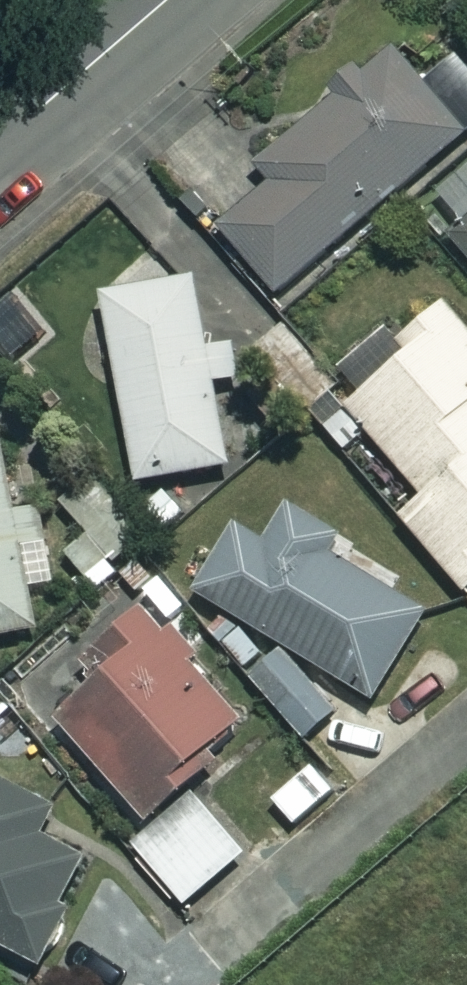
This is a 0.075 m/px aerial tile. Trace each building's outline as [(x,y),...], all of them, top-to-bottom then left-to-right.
[(395,48),(257,166),(270,181),(220,224),(281,294),(466,135),(466,132),(395,48)] [(455,237),(466,251),(466,228),(455,237)] [(231,467),(197,279),(105,296),(139,483),(231,467)] [(444,303),(398,342),(388,331),(340,372),(361,396),(325,428),(347,453),(370,433),(425,497),(402,517),(466,592),(466,591),(466,329),(444,303)] [(4,443),(0,444),(0,635),(37,629),(4,443)] [(431,612),(272,515),(255,543),(239,533),(202,593),(377,700),(431,612)] [(144,821),(251,722),(139,601),(76,659),(98,683),(54,724),(144,821)] [(336,712),(286,651),(249,681),(299,742),(336,712)] [(0,781),(0,945),(37,966),(107,841),(0,781)] [(247,854),(196,797),(136,851),(187,908),(247,854)]
